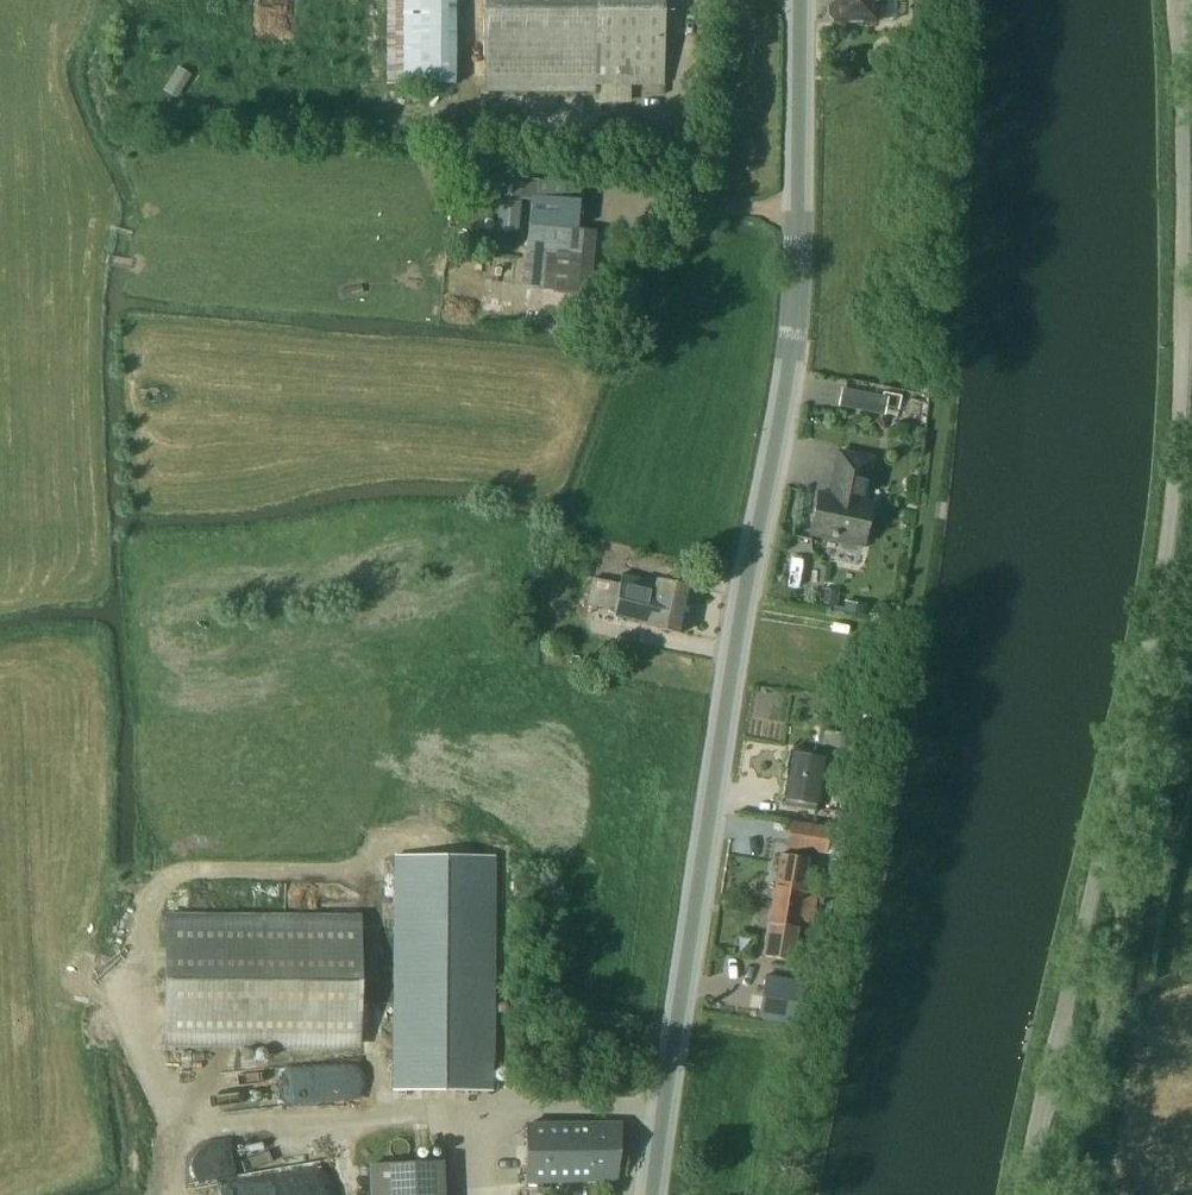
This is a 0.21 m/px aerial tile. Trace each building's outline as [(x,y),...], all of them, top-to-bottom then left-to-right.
[(461,85),(459,0),(387,0),(389,87),(461,85)] [(484,93),(595,94),(594,86),(663,87),(664,0),(485,0),(484,93)] [(834,23),(834,24),(877,24),(877,0),(834,0),(834,4),(829,9),(829,19),(834,22),(834,23)] [(177,99),(194,76),(181,66),(164,90),(177,99)] [(456,165),(454,177),(466,179),(468,166),(456,165)] [(502,177),(498,232),(518,234),(521,200),(523,179),(502,177)] [(532,197),(529,225),(577,230),(580,201),(532,197)] [(480,299),(476,318),(532,328),(535,308),(480,299)] [(888,398),(842,390),(839,408),(884,416),(888,398)] [(817,494),(810,534),(841,540),(840,546),(844,551),(854,552),(859,550),(860,544),(863,544),(871,505),(860,503),(862,490),(865,491),(872,459),(838,453),(830,497),(817,494)] [(622,578),(622,581),(621,585),(593,580),(587,606),(615,612),(613,617),(681,633),(692,586),(657,578),(655,586),(622,578)] [(822,589),(820,602),(836,605),(839,592),(822,589)] [(815,753),(840,762),(850,737),(825,728),(815,753)] [(792,753),(787,788),(784,806),(814,811),(823,758),(792,753)] [(830,828),(790,822),(786,850),(826,855),(830,828)] [(780,854),(771,905),(777,905),(797,909),(801,891),(802,891),(815,894),(818,894),(821,875),(805,873),(807,858),(780,854)] [(393,856),(393,880),(392,1091),(493,1092),(494,856),(393,856)] [(763,957),(791,962),(797,923),(810,925),(815,894),(802,891),(801,891),(797,909),(771,905),(763,957)] [(165,1045),(359,1046),(360,919),(166,918),(165,1045)] [(759,1009),(758,1018),(783,1023),(792,1024),(809,1027),(816,985),(765,976),(760,1005),(759,1009)] [(364,1099),(361,1064),(219,1076),(222,1112),(364,1099)] [(621,1124),(606,1124),(587,1123),(587,1125),(525,1126),(526,1183),(617,1179),(621,1124)] [(369,1166),(370,1194),(442,1194),(441,1163),(369,1166)] [(182,1193),(182,1194),(336,1194),(333,1172),(182,1193)]
